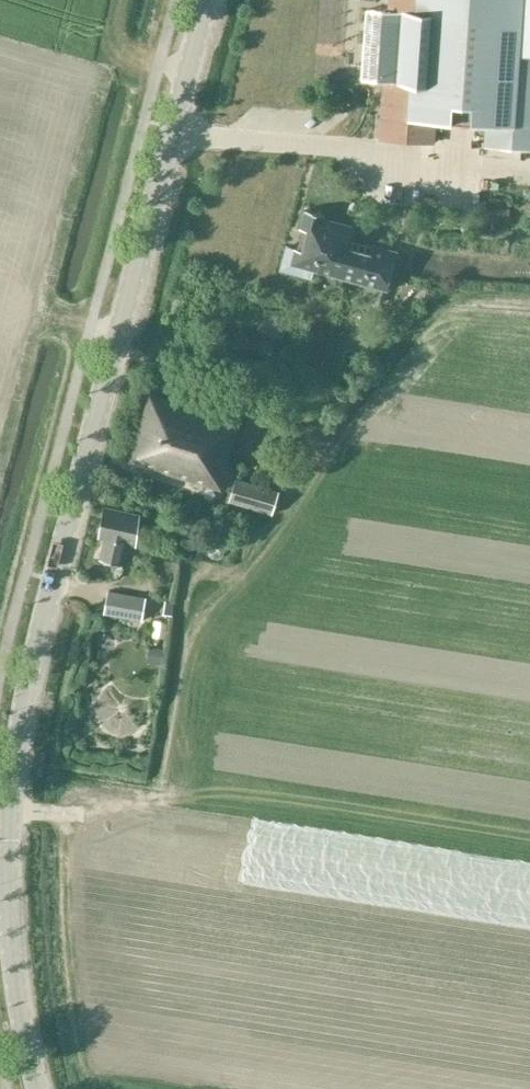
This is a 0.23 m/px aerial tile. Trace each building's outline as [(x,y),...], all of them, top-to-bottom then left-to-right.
[(362,80),(384,82),(380,139),(434,143),(436,121),(486,125),(485,146),(529,150),(529,0),(390,0),(389,12),(367,10),(362,80)] [(443,191),(443,181),(417,180),(417,190),(443,191)] [(287,246),(280,270),(312,278),(314,270),(337,276),(385,289),(395,253),(371,246),(370,253),(345,246),(351,226),(324,218),(324,216),(325,216),(325,215),(305,209),(304,211),(305,211),(300,228),(307,230),(302,250),(287,246)] [(225,458),(237,419),(150,394),(131,460),(222,486),(229,460),(225,458)] [(279,492),(278,491),(236,479),(228,502),(272,516),(279,492)] [(132,542),(137,514),(105,508),(99,537),(104,539),(99,558),(121,562),(125,541),(132,542)] [(147,597),(108,590),(103,614),(142,621),(147,597)]
